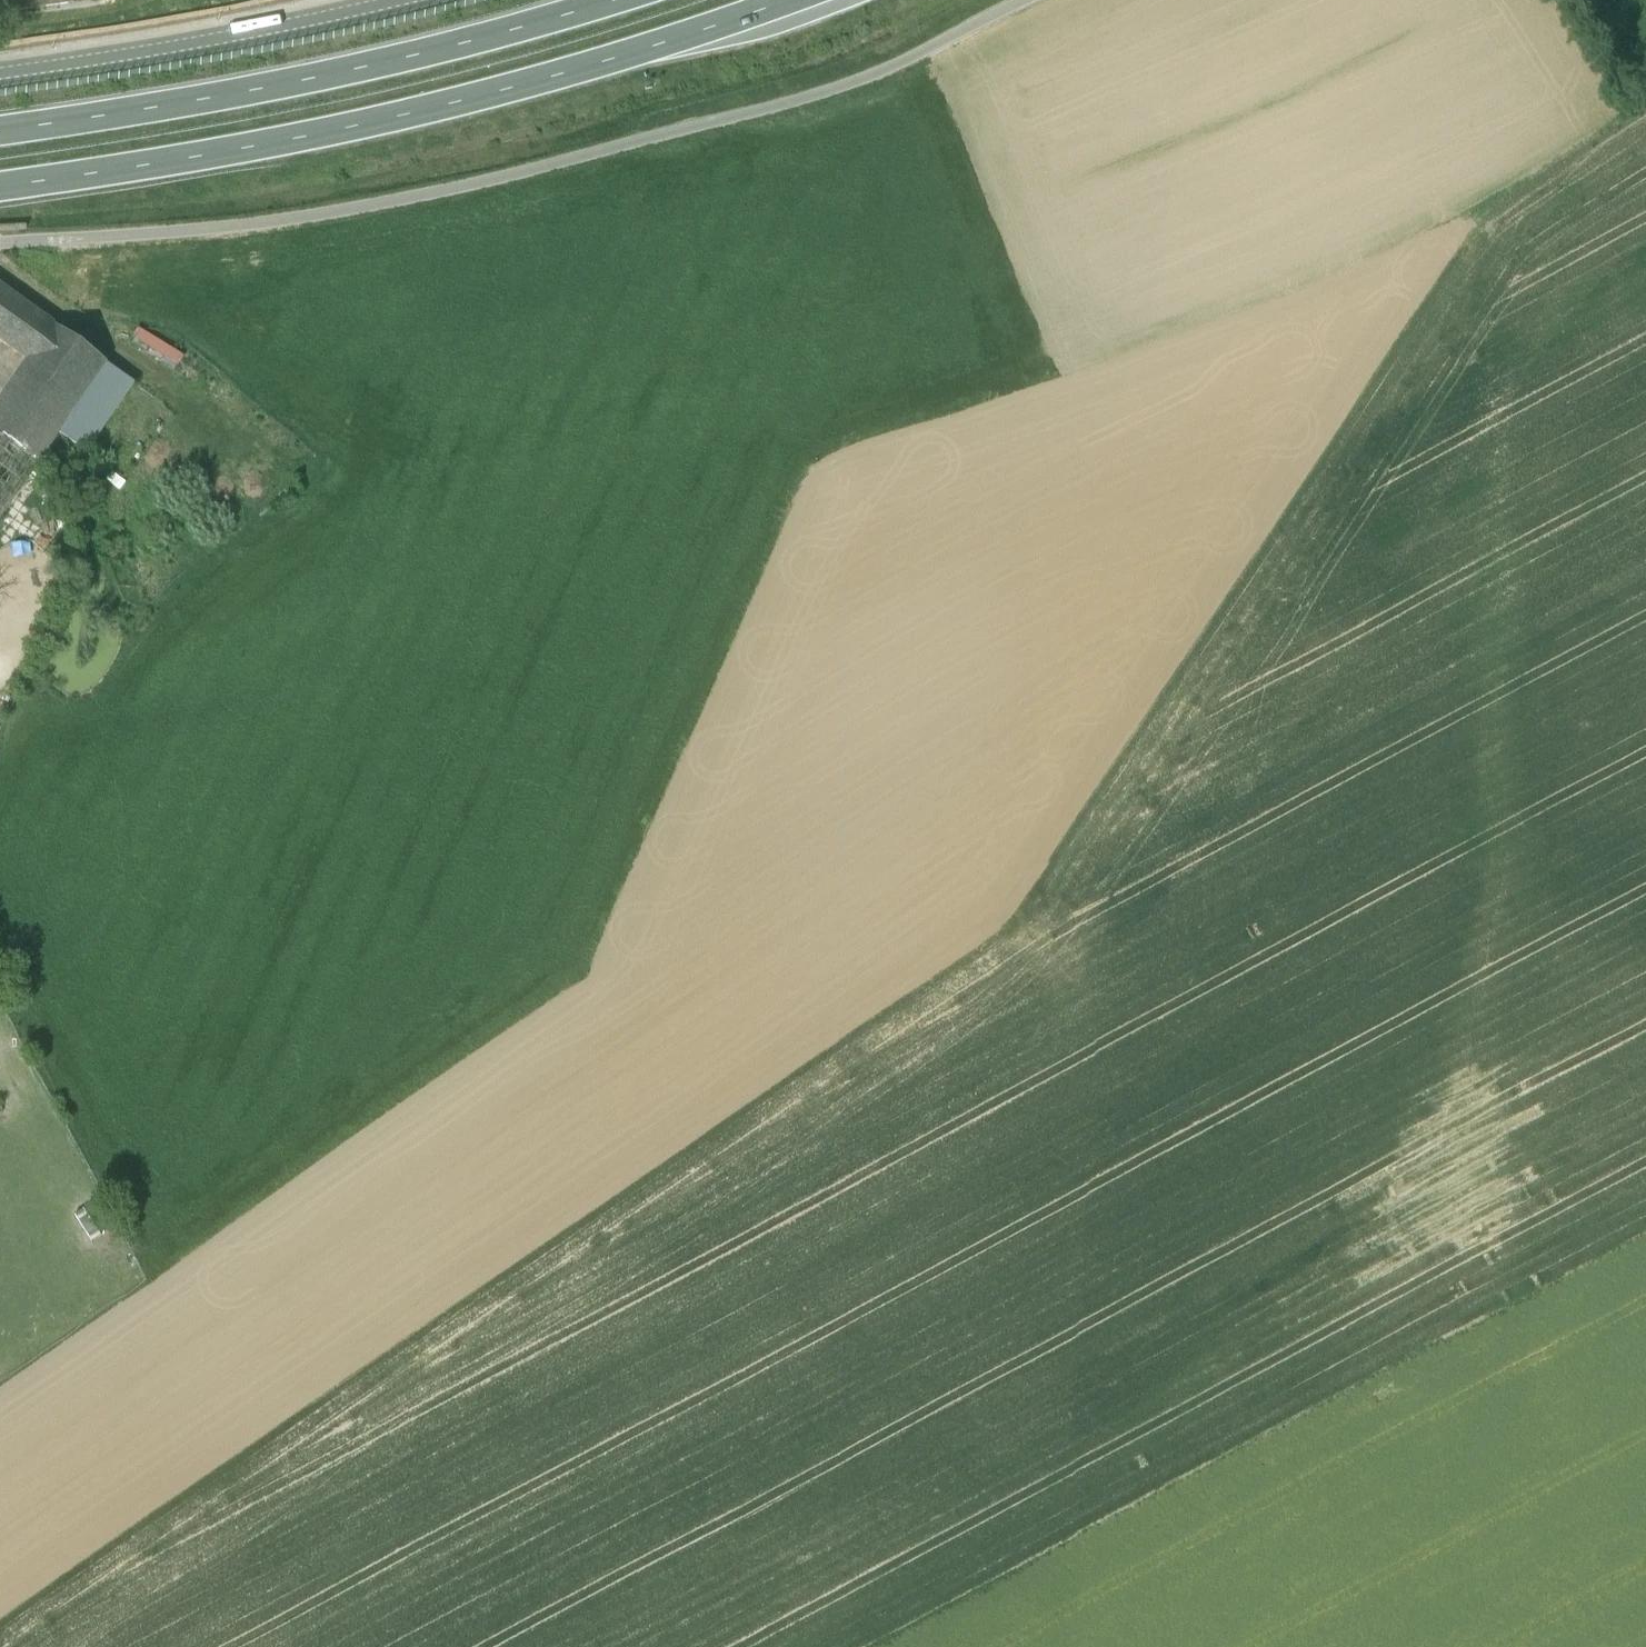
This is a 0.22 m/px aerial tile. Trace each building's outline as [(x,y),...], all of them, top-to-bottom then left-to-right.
[(39,7),(38,0),(17,0),(19,10),(39,7)] [(38,465),(72,415),(84,423),(107,389),(92,380),(105,362),(0,287),(0,339),(27,358),(0,398),(0,435),(38,465)] [(142,335),(137,345),(183,366),(188,356),(142,335)] [(38,465),(0,435),(0,520),(38,465)]
